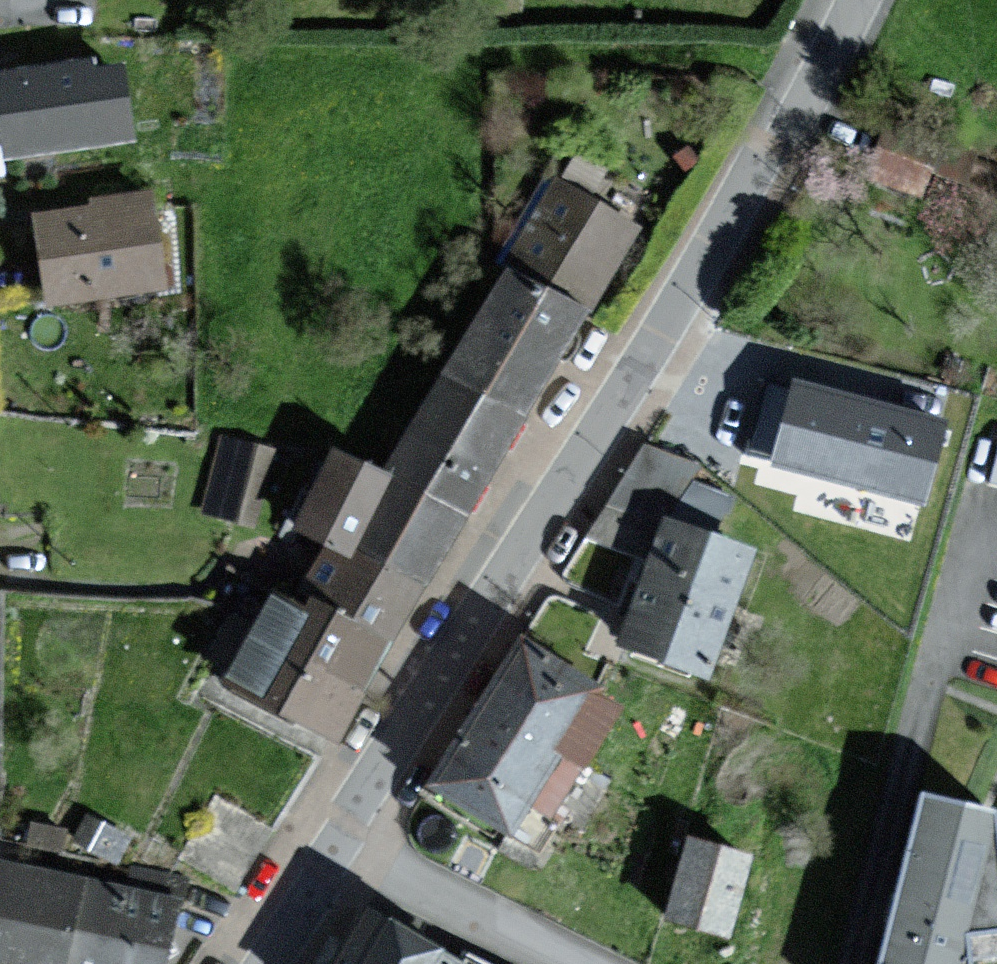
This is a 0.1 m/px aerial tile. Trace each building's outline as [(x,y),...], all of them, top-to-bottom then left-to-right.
[(0,72),(0,158),(121,142),(111,67),(85,70),(84,61),(0,72)] [(627,228),(551,184),(501,271),(577,314),(627,228)] [(159,291),(146,195),(86,203),(87,212),(33,219),(44,305),(159,291)] [(501,271),(499,270),(438,375),(515,420),(577,314),(501,271)] [(757,372),(739,446),(936,495),(958,409),(796,369),(793,381),(757,372)] [(457,520),(515,420),(438,375),(380,475),(387,479),(457,520)] [(996,473),(996,429),(986,470),(996,473)] [(265,453),(222,442),(205,510),(248,521),(265,453)] [(329,446),(284,522),(325,545),(342,556),(387,479),(380,475),(329,446)] [(413,596),(457,520),(387,479),(342,556),(413,596)] [(743,549),(660,520),(615,646),(698,675),(743,549)] [(342,556),(325,545),(291,603),(299,607),(302,602),(370,641),(376,631),(389,638),(413,596),(342,556)] [(352,691),(344,687),(370,641),(302,602),(299,607),(291,603),(263,587),(212,676),(324,741),(352,691)] [(589,688),(515,643),(425,788),(497,833),(519,797),(546,813),(609,712),(584,697),(589,688)] [(915,801),(875,963),(956,963),(952,935),(994,929),(975,814),(915,801)] [(744,856),(682,841),(663,919),(724,934),(744,856)] [(12,871),(0,928),(0,963),(154,963),(170,883),(133,875),(129,895),(12,871)] [(356,912),(325,963),(444,963),(356,912)]
